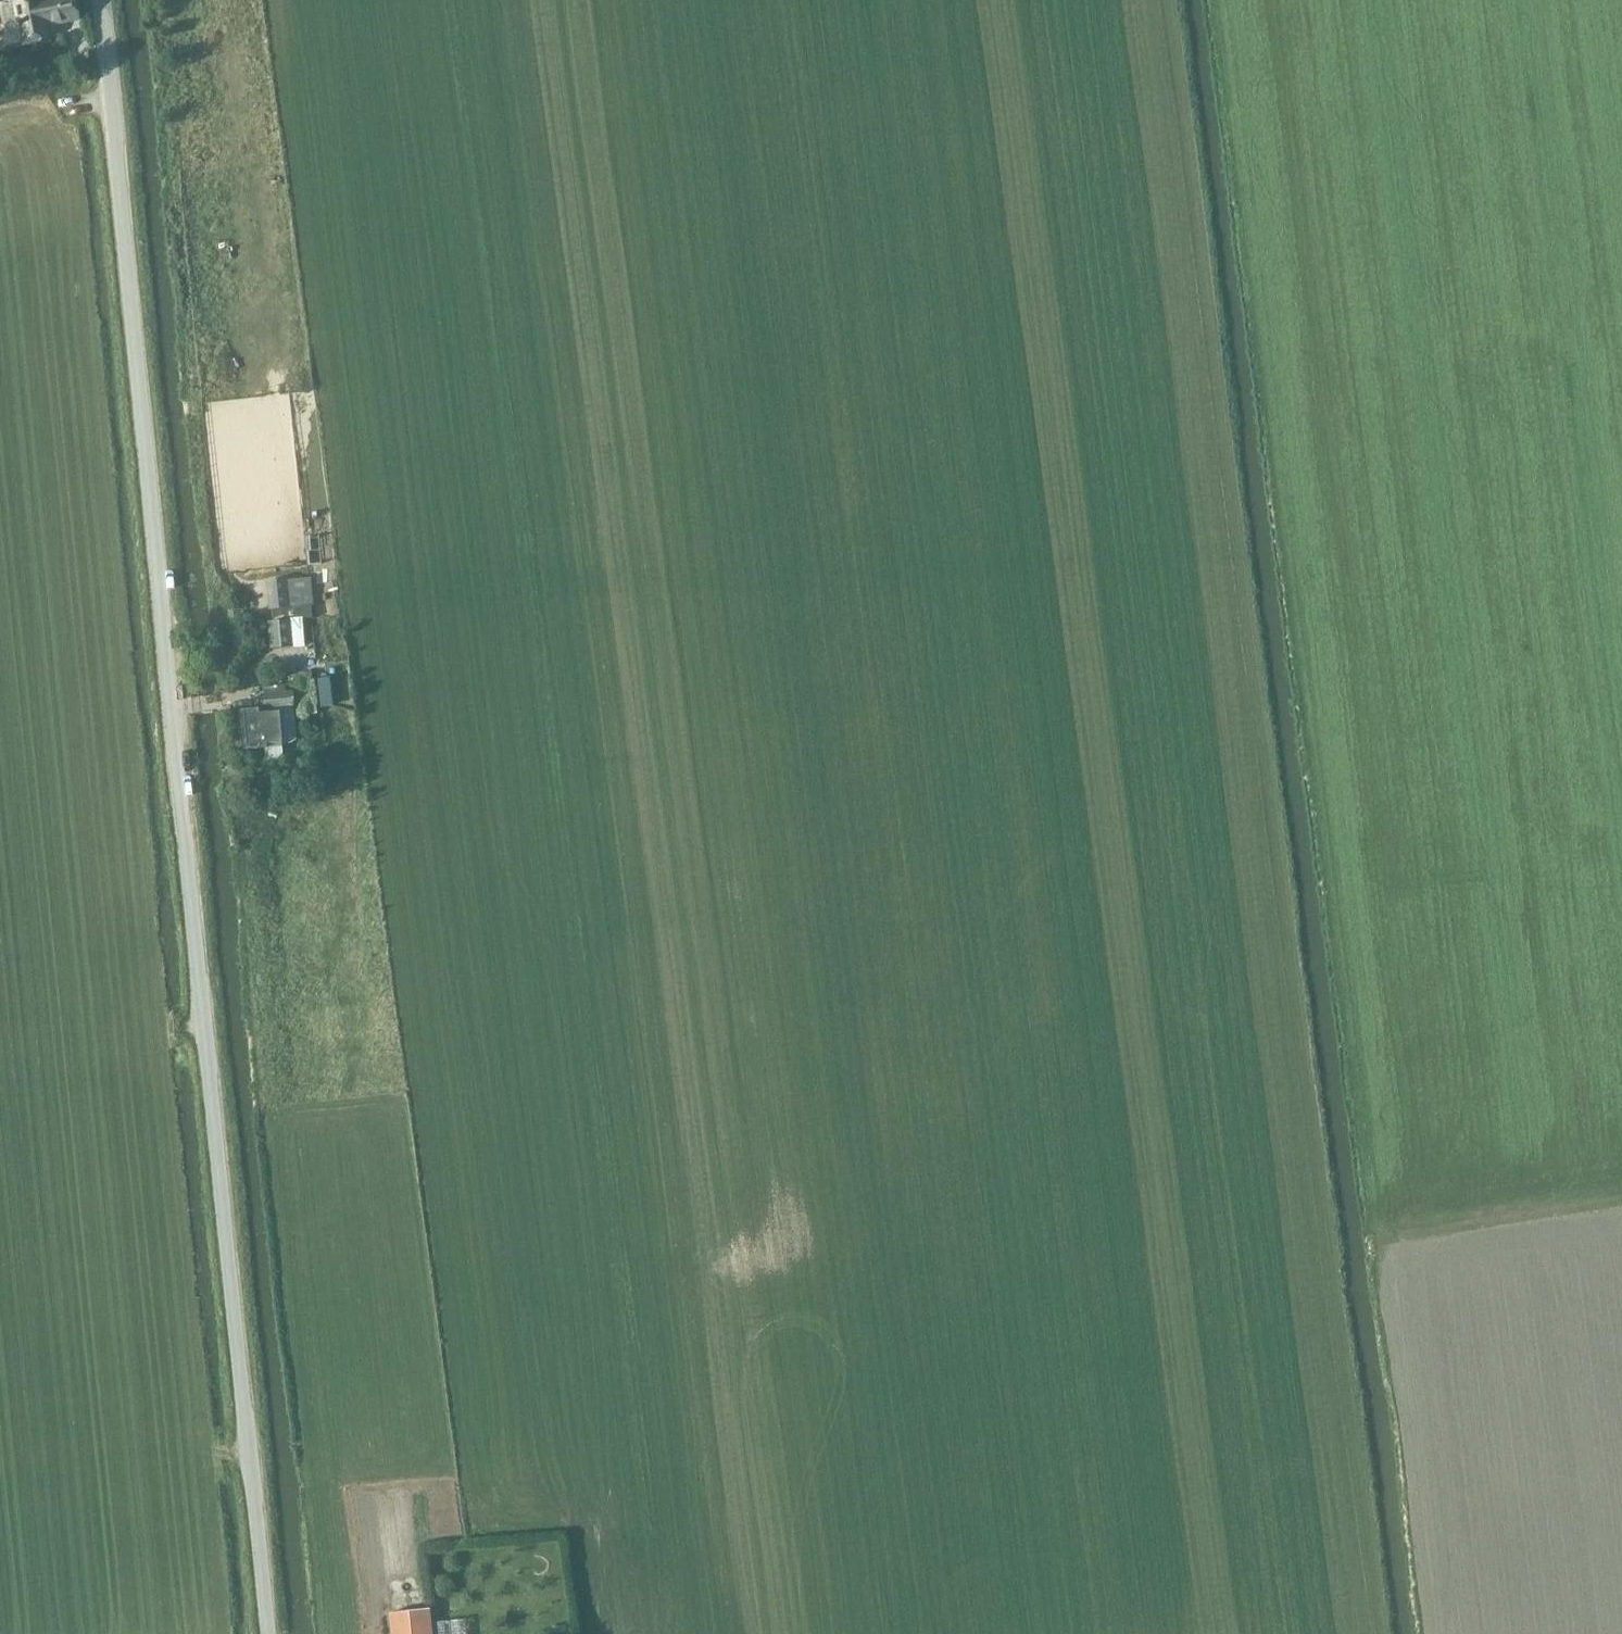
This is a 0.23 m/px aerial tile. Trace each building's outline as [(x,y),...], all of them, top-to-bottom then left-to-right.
[(13,4),(20,43),(50,37),(48,28),(79,22),(75,0),(37,0),(13,4)] [(11,47),(9,15),(0,15),(0,47),(11,47)] [(267,581),(269,610),(313,605),(311,577),(267,581)] [(290,619),(267,621),(270,649),(292,647),(291,634),(303,633),(302,619),(290,620),(290,619)] [(264,694),(260,695),(261,710),(238,712),(240,751),(264,749),(266,763),(283,762),(281,745),(279,709),(293,707),(292,692),(286,692),(285,684),(263,686),(264,694)] [(398,1564),(411,1562),(408,1543),(394,1546),(398,1564)] [(425,1614),(391,1618),(393,1633),(428,1633),(425,1614)]
